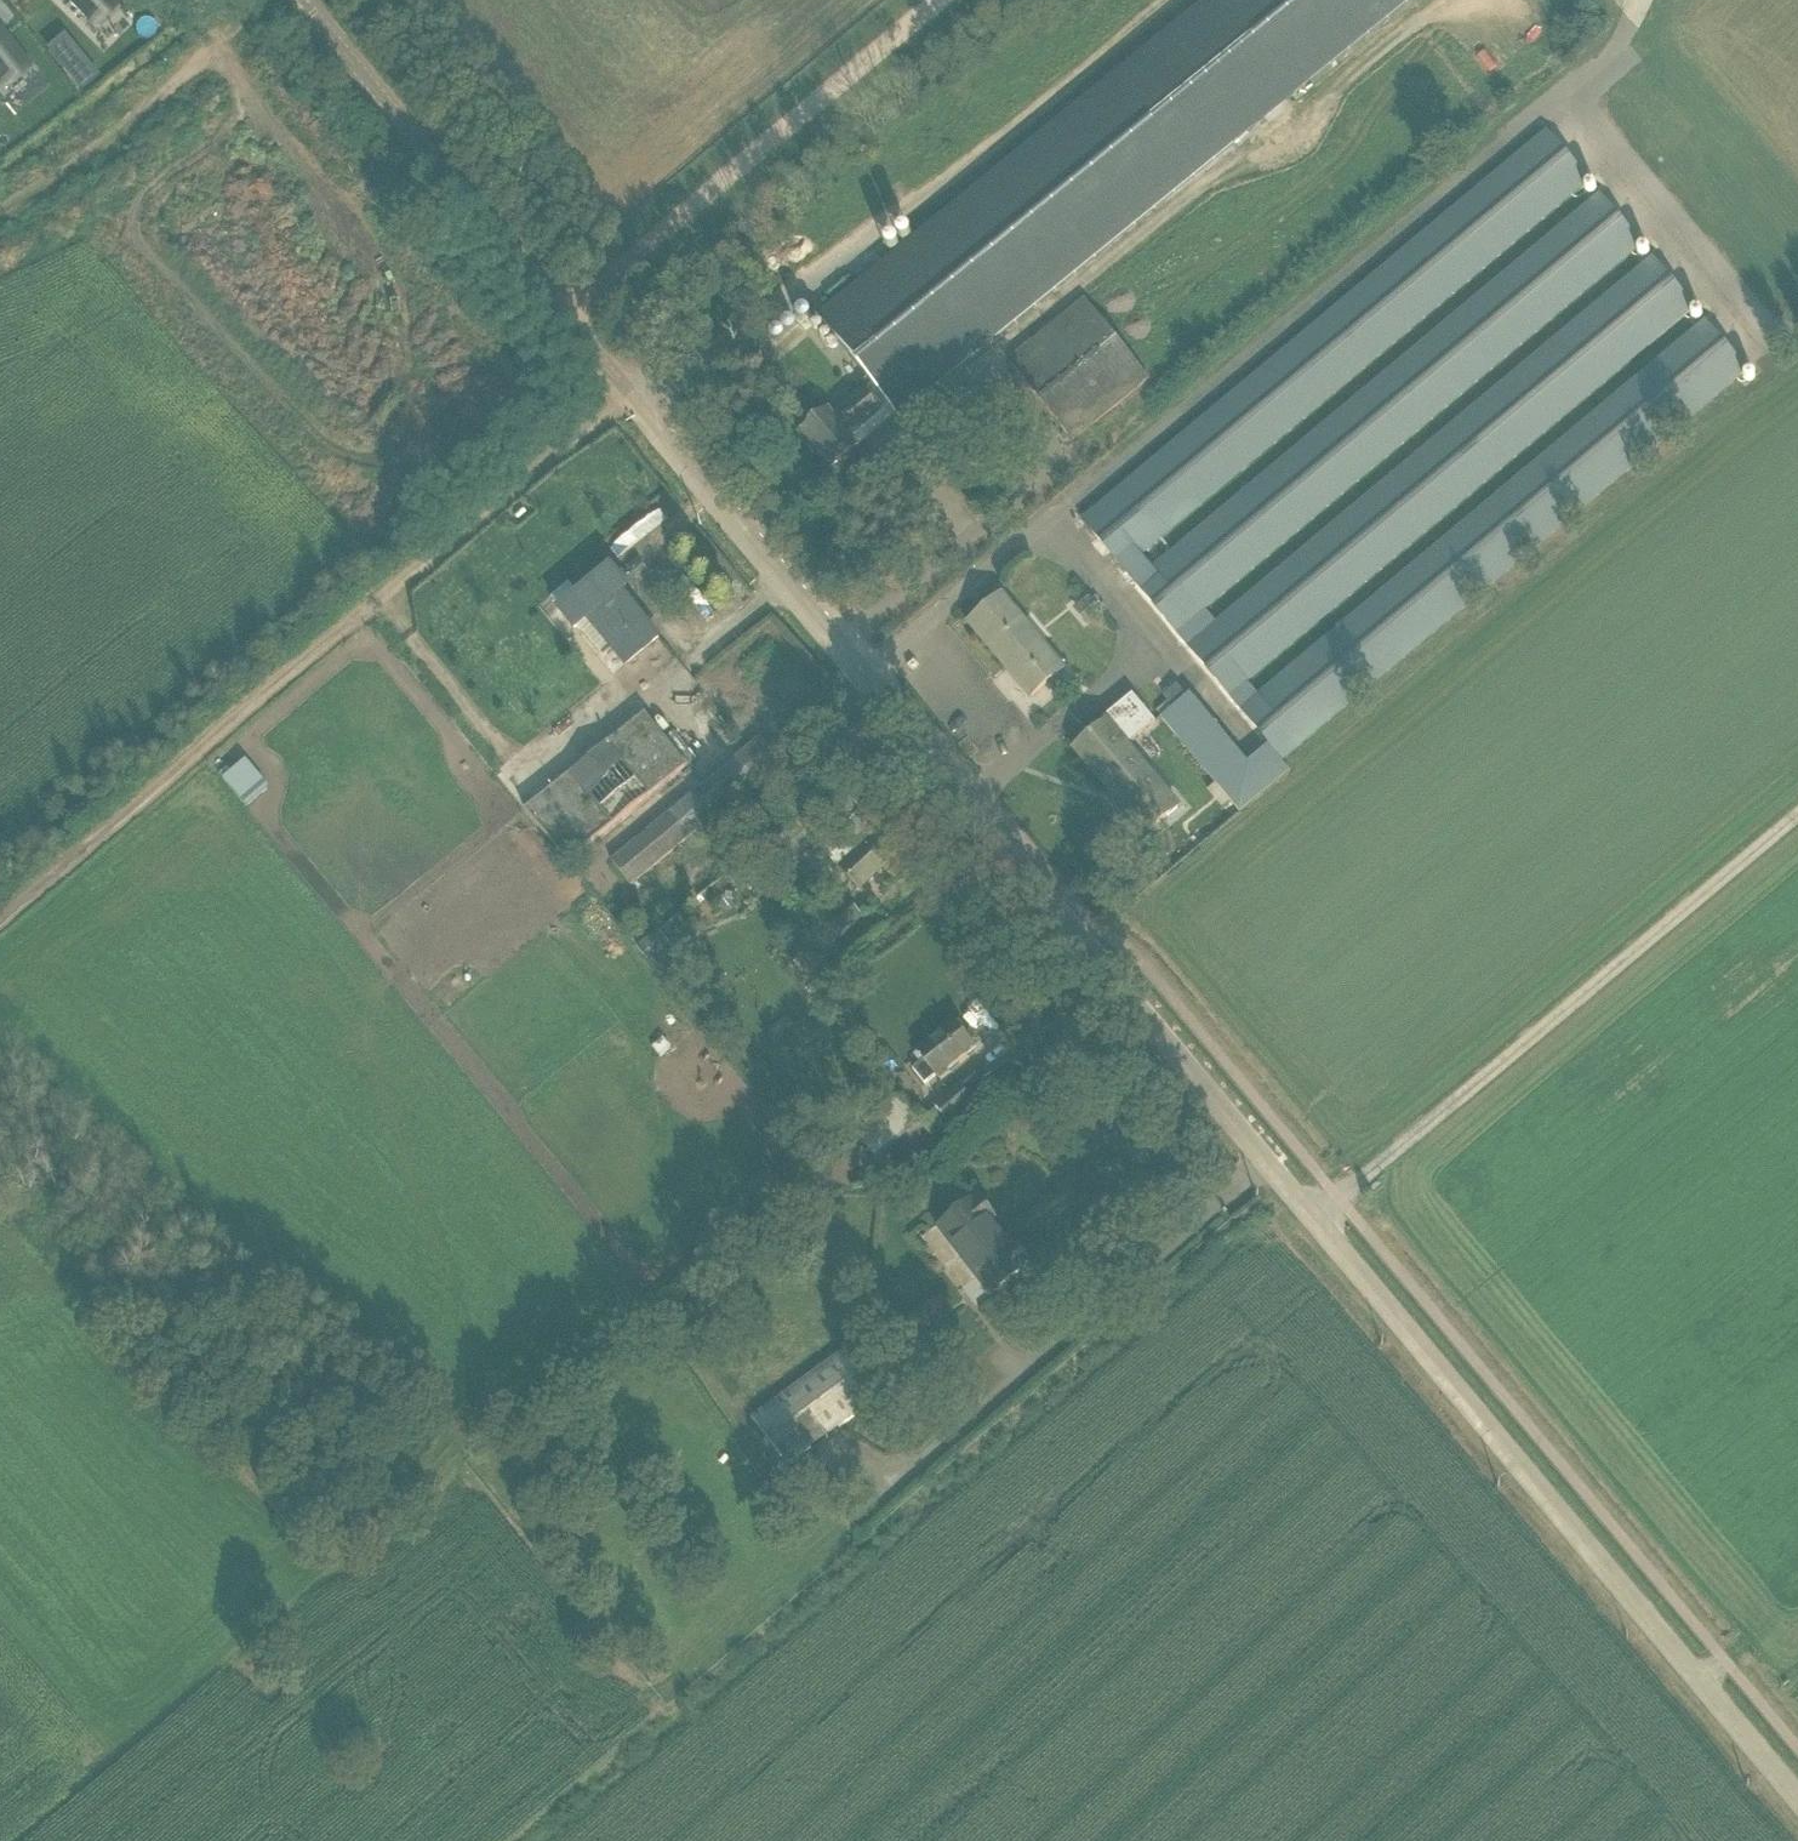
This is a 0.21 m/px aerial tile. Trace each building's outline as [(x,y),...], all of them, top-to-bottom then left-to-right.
[(93,28),(117,4),(114,0),(66,0),(93,28)] [(820,317),(873,383),(871,384),(897,415),(1065,277),(1413,0),(1209,0),(820,317)] [(4,89),(30,67),(0,30),(0,84),(4,89)] [(1543,133),(1083,519),(1284,759),(1747,371),(1706,322),(1257,695),(1247,682),(1695,308),(1651,257),(1216,624),(1205,608),(1641,247),(1597,195),(1151,568),(1141,556),(1589,181),(1543,133)] [(1084,298),(1009,363),(1073,439),(1149,381),(1084,298)] [(830,469),(897,415),(871,384),(864,390),(863,389),(833,413),(830,409),(799,434),(810,448),(812,447),(830,469)] [(625,669),(662,639),(624,591),(629,587),(625,582),(626,581),(611,564),(555,609),(574,633),(578,630),(598,654),(607,647),(625,669)] [(1031,698),(1066,669),(1004,595),(968,624),(1031,698)] [(567,669),(567,706),(592,706),(592,669),(567,669)] [(1168,702),(1156,712),(1160,718),(1159,718),(1206,774),(1236,749),(1190,693),(1186,696),(1177,685),(1162,696),(1168,702)] [(1146,837),(1180,808),(1128,745),(1155,722),(1132,695),(1106,716),(1108,720),(1074,748),(1146,837)] [(644,714),(524,809),(566,863),(687,768),(644,714)] [(781,720),(611,861),(632,885),(801,745),(781,720)] [(813,805),(771,843),(791,865),(834,827),(824,816),(830,811),(839,821),(855,806),(839,787),(816,808),(813,805)] [(820,849),(859,891),(894,856),(857,815),(820,849)] [(848,900),(823,922),(838,939),(863,917),(848,900)] [(774,1040),(792,1025),(786,1017),(767,1032),(774,1040)] [(936,1078),(975,1047),(973,1045),(979,1040),(970,1029),(964,1033),(953,1019),(914,1051),(917,1053),(913,1056),(919,1064),(912,1069),(925,1084),(934,1076),(936,1078)] [(920,1122),(932,1137),(978,1098),(972,1091),(983,1081),(975,1072),(934,1107),(936,1109),(920,1122)] [(990,1300),(1033,1266),(1014,1240),(1009,1243),(993,1224),(998,1220),(978,1194),(936,1228),(990,1300)] [(853,1341),(752,1418),(788,1466),(891,1392),(853,1341)]
